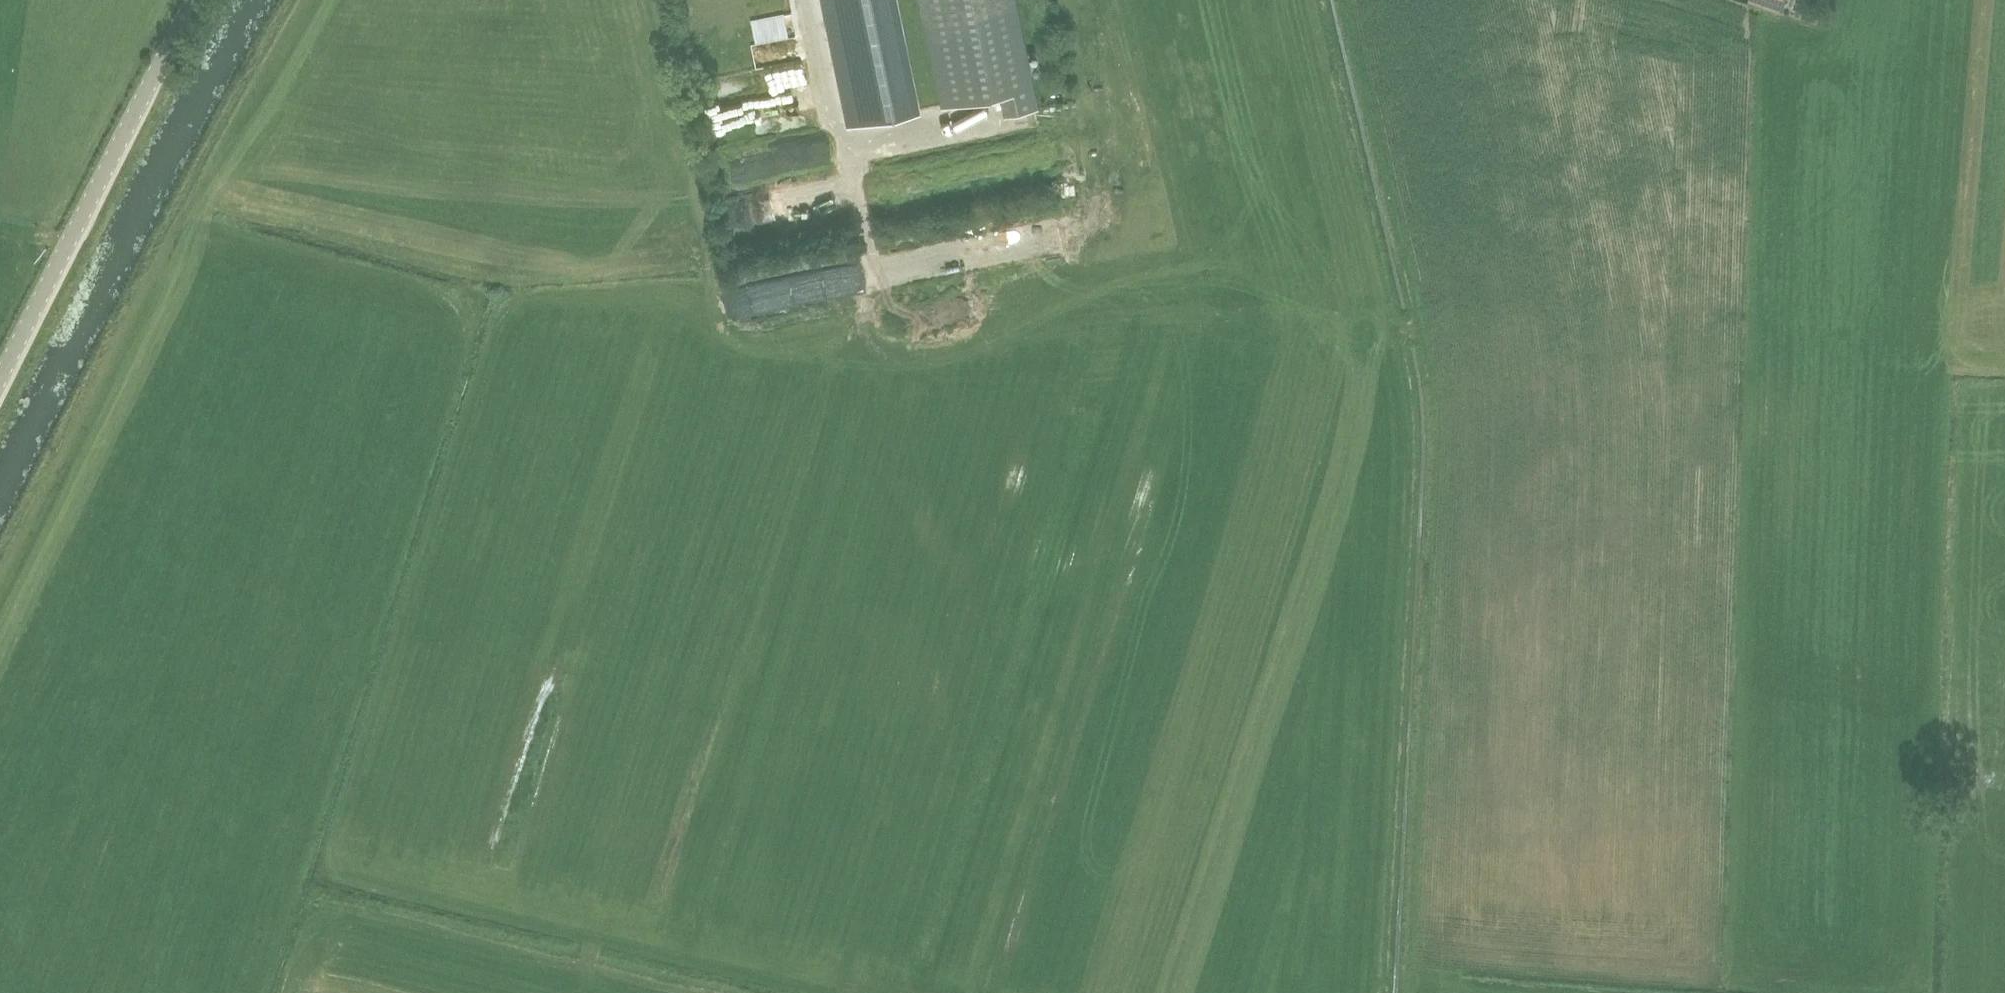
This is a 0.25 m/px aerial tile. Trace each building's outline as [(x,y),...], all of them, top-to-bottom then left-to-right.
[(848,124),(916,111),(899,32),(884,35),(877,0),(823,0),(848,124)] [(929,20),(923,22),(941,106),(999,94),(1003,114),(1037,107),(1014,0),(924,0),(929,20)] [(724,112),(762,103),(758,84),(720,94),(724,112)]
